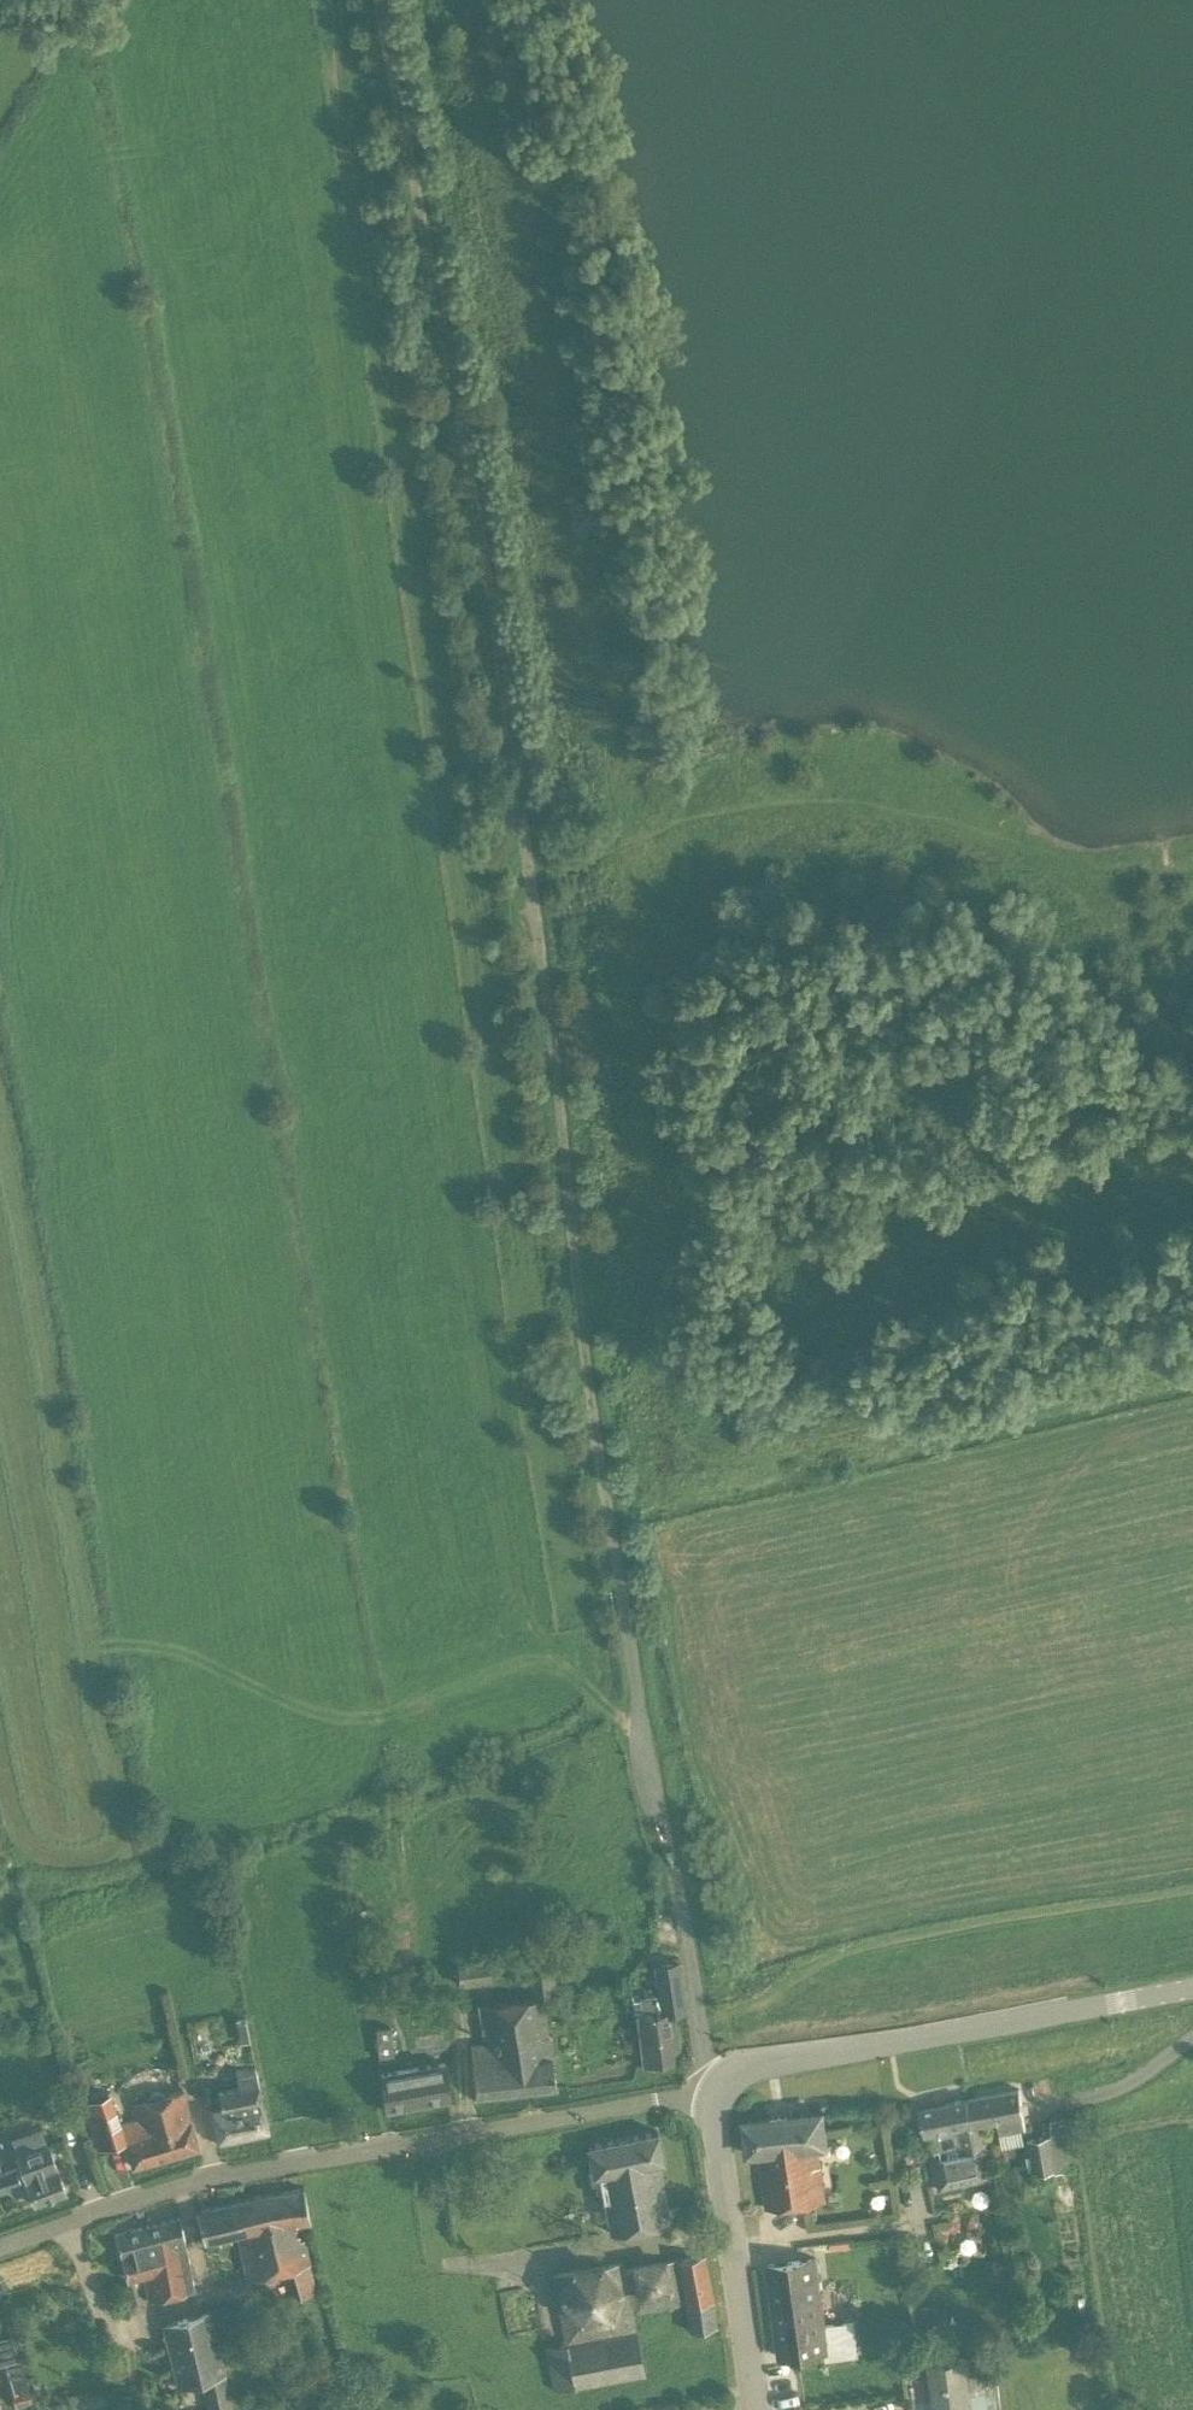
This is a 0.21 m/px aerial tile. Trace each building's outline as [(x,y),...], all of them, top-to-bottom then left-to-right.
[(639,1996),(642,2015),(638,2016),(644,2065),(677,2060),(671,2012),(670,2012),(667,1992),(686,1989),(680,1949),(651,1954),(658,1993),(639,1996)] [(525,1969),(531,1999),(556,1994),(553,1965),(525,1969)] [(544,1997),(531,1999),(478,2005),(482,2043),(471,2045),(477,2098),(555,2088),(544,1997)] [(245,2015),(234,2018),(240,2042),(250,2040),(245,2015)] [(393,2055),(391,2026),(376,2027),(377,2056),(393,2055)] [(411,2068),(380,2073),(386,2111),(427,2105),(450,2100),(443,2062),(411,2068)] [(253,2065),(234,2069),(238,2086),(218,2091),(223,2109),(212,2111),(219,2144),(268,2133),(253,2065)] [(1019,2088),(967,2098),(971,2121),(979,2120),(996,2117),(1003,2147),(1024,2143),(1021,2127),(1026,2126),(1019,2088)] [(159,2091),(157,2090),(155,2091),(153,2091),(153,2092),(151,2093),(150,2095),(150,2096),(149,2098),(150,2100),(131,2106),(134,2119),(121,2122),(110,2091),(82,2100),(97,2150),(125,2142),(133,2167),(199,2149),(191,2121),(190,2117),(184,2089),(164,2095),(164,2094),(162,2092),(159,2091)] [(967,2098),(919,2107),(924,2131),(931,2129),(936,2156),(934,2157),(939,2188),(992,2177),(992,2172),(979,2120),(971,2121),(967,2098)] [(817,2145),(828,2143),(823,2108),(743,2120),(747,2154),(759,2152),(766,2207),(824,2200),(817,2145)] [(56,2169),(47,2142),(46,2142),(41,2128),(12,2138),(17,2152),(15,2152),(26,2180),(35,2205),(66,2193),(56,2169)] [(610,2232),(670,2221),(658,2158),(663,2157),(657,2129),(587,2143),(592,2170),(593,2171),(600,2170),(602,2184),(604,2197),(603,2196),(610,2232)] [(1052,2134),(1026,2138),(1033,2174),(1054,2170),(1054,2172),(1073,2169),(1068,2130),(1052,2134)] [(22,2184),(16,2166),(2,2171),(0,2164),(0,2193),(22,2184)] [(290,2218),(295,2217),(295,2220),(310,2217),(302,2185),(259,2192),(228,2200),(196,2210),(203,2239),(215,2237),(218,2243),(231,2241),(230,2233),(236,2232),(246,2280),(293,2268),(301,2298),(316,2294),(309,2264),(310,2263),(304,2238),(300,2239),(299,2234),(293,2234),(290,2218)] [(145,2274),(150,2300),(194,2288),(189,2263),(187,2248),(180,2217),(115,2234),(127,2279),(145,2274)] [(718,2326),(714,2299),(706,2254),(675,2259),(668,2261),(668,2257),(630,2264),(631,2268),(623,2269),(622,2261),(604,2264),(601,2260),(568,2266),(566,2271),(550,2274),(563,2342),(544,2346),(553,2389),(575,2385),(576,2389),(645,2374),(636,2330),(632,2313),(684,2305),(688,2331),(718,2326)] [(825,2326),(816,2257),(766,2264),(778,2356),(825,2349),(827,2358),(858,2354),(854,2322),(825,2326)] [(934,2304),(917,2307),(920,2329),(937,2327),(934,2304)] [(225,2371),(211,2310),(161,2323),(176,2385),(201,2378),(207,2409),(233,2409),(234,2409),(225,2371)] [(0,2338),(0,2364),(2,2363),(10,2394),(13,2408),(33,2404),(27,2386),(21,2361),(13,2334),(0,2338)] [(992,2357),(967,2360),(966,2359),(926,2364),(932,2409),(999,2409),(992,2357)]
